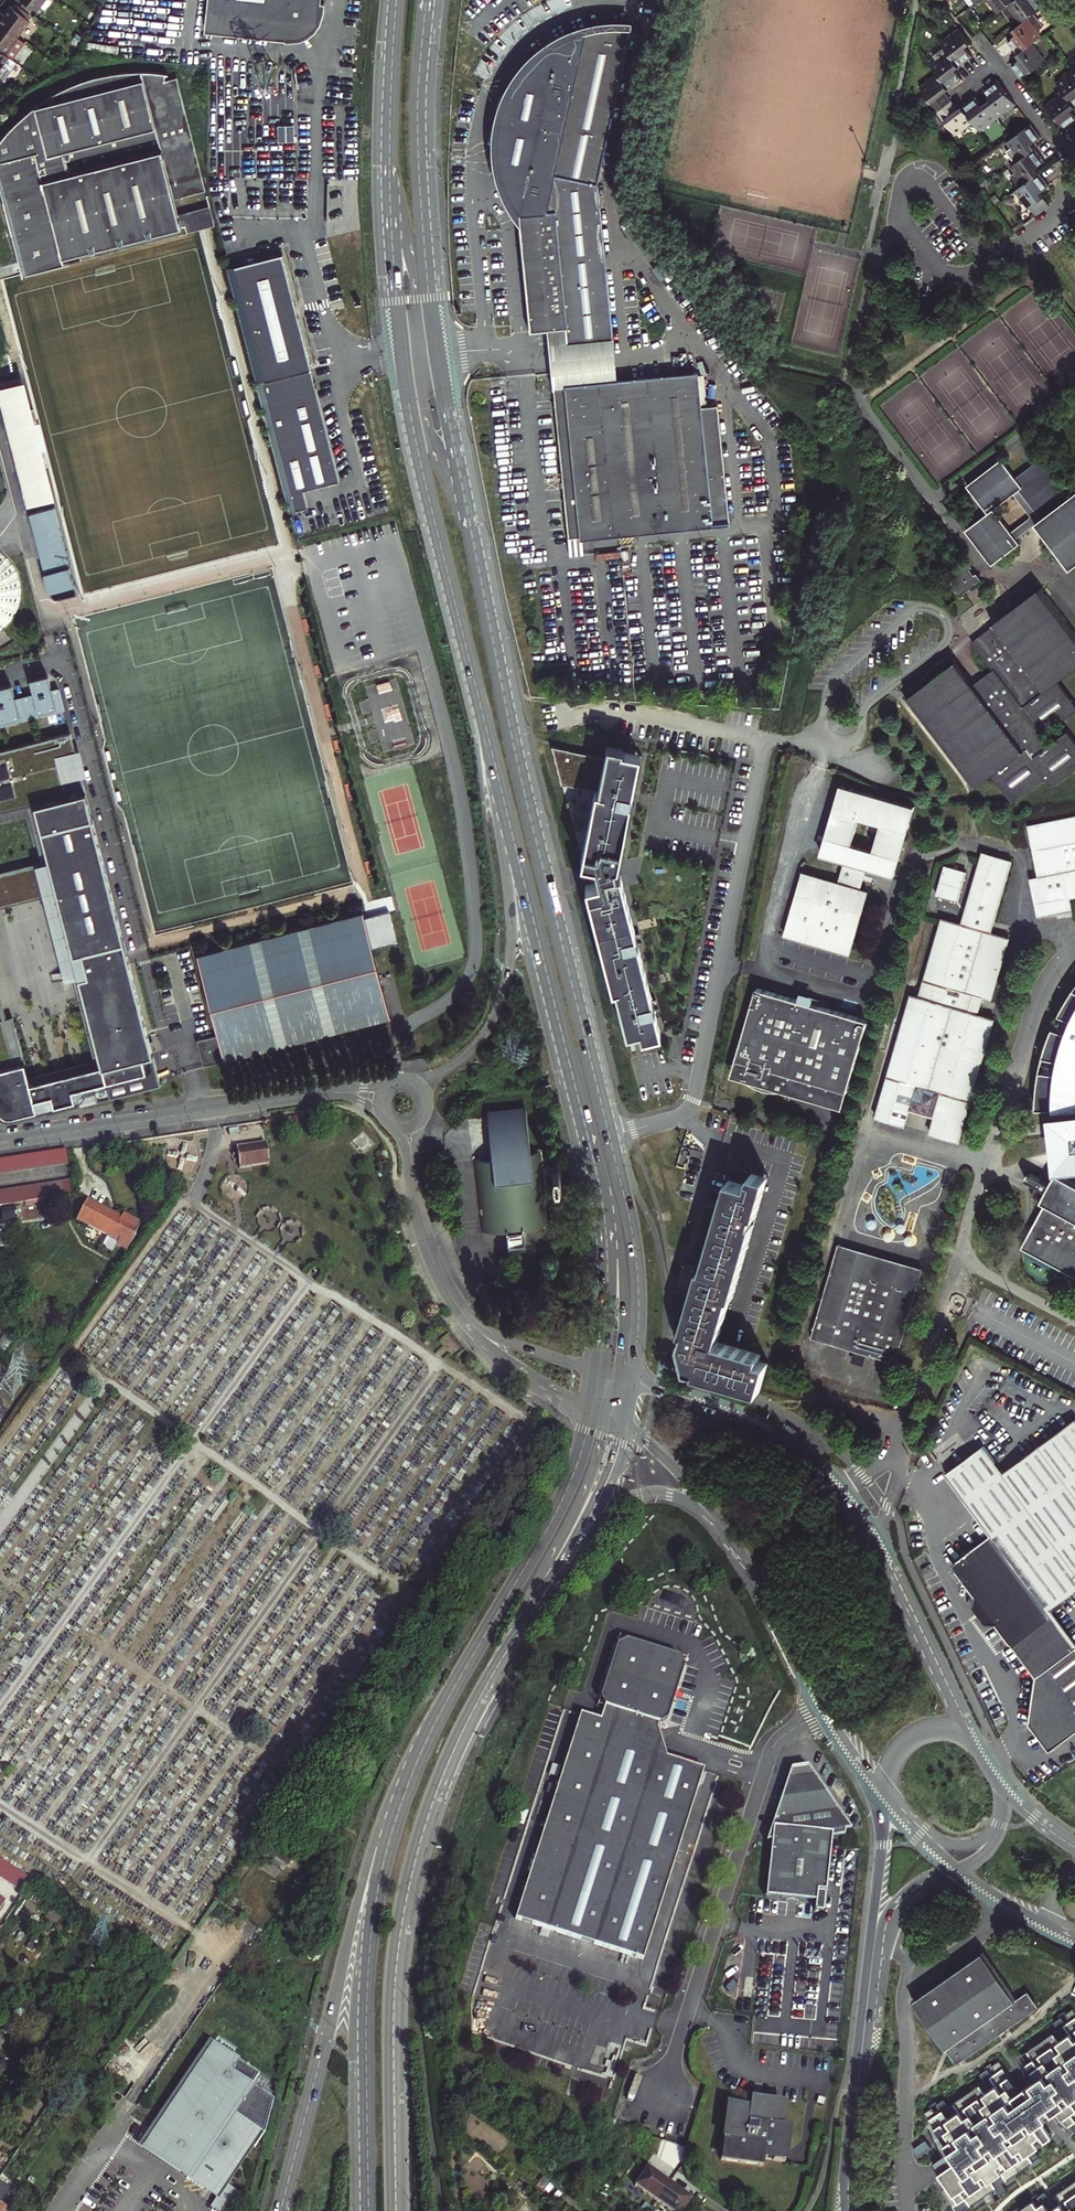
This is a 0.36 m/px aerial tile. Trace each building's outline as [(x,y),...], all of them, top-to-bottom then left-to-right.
[(30,13),(39,0),(12,0),(30,13)] [(205,31),(286,39),(301,40),(308,37),(314,31),(319,23),(322,9),(322,5),(323,5),(324,3),(319,2),(319,0),(208,0),(205,31)] [(970,8),(981,0),(964,0),(970,8)] [(1044,63),(1045,61),(1033,44),(1042,37),(1028,19),(1044,7),(1039,0),(988,0),(999,14),(1003,11),(1012,22),(1017,18),(1021,24),(1014,30),(1017,34),(1008,41),(1013,48),(1021,59),(1012,66),(1016,71),(1022,80),(1044,63)] [(7,3),(3,9),(0,12),(0,28),(12,37),(26,18),(7,3)] [(567,343),(612,339),(598,191),(598,184),(632,28),(616,26),(600,27),(593,29),(585,31),(571,36),(552,45),(539,55),(528,66),(523,72),(515,84),(511,91),(508,97),(502,113),(508,114),(505,128),(499,127),(498,143),(498,158),(501,173),(505,187),(511,201),(519,214),(520,230),(529,318),(530,331),(548,329),(566,327),(567,343)] [(4,57),(11,62),(24,46),(12,37),(0,28),(0,54),(4,57)] [(967,62),(974,56),(967,47),(971,44),(960,29),(942,43),(945,47),(934,56),(937,60),(931,64),(939,74),(921,88),(957,134),(973,121),(980,130),(1015,103),(998,80),(991,85),(984,90),(991,99),(983,106),(976,97),(971,101),(959,110),(955,104),(947,94),(945,92),(962,79),(959,74),(956,70),(967,62)] [(4,57),(0,62),(0,84),(2,85),(16,66),(11,62),(4,57)] [(20,274),(200,228),(214,225),(206,189),(175,69),(166,72),(155,71),(145,70),(133,71),(118,72),(102,75),(88,79),(73,84),(59,90),(46,98),(33,106),(23,115),(13,125),(4,135),(0,140),(0,189),(20,274)] [(1058,83),(1064,92),(1048,106),(1065,129),(1072,124),(1074,122),(1074,115),(1072,110),(1074,108),(1074,70),(1058,83)] [(1036,131),(1031,124),(1008,142),(1012,147),(1007,152),(1016,164),(1012,167),(1016,173),(1011,176),(1020,188),(1015,192),(1029,209),(1043,198),(1040,194),(1049,187),(1043,178),(1036,170),(1046,162),(1039,154),(1032,145),(1041,138),(1036,131)] [(310,368),(311,368),(282,252),(226,265),(256,383),(310,368)] [(548,329),(553,388),(617,382),(612,339),(567,343),(566,327),(548,329)] [(256,383),(289,511),(307,506),(303,489),(338,480),(310,368),(256,383)] [(553,388),(567,538),(619,533),(724,523),(725,525),(728,525),(717,405),(701,407),(697,372),(694,372),(694,374),(617,382),(553,388)] [(9,436),(2,438),(6,454),(13,452),(25,500),(30,498),(31,504),(43,501),(41,495),(45,494),(46,500),(51,499),(42,467),(41,463),(46,461),(43,452),(39,453),(37,446),(33,448),(29,432),(33,431),(21,383),(0,388),(2,393),(0,393),(0,403),(9,436)] [(33,448),(37,446),(33,431),(29,432),(33,448)] [(967,485),(988,513),(966,530),(991,564),(1019,543),(1016,538),(1035,523),(1069,569),(1074,564),(1074,493),(1069,497),(1040,459),(1015,478),(1001,460),(967,485)] [(52,505),(28,512),(47,590),(72,583),(52,505)] [(22,602),(23,592),(22,582),(19,573),(15,564),(9,557),(1,550),(0,550),(0,633),(5,629),(8,627),(14,619),(19,611),(22,602)] [(966,560),(946,576),(951,582),(949,583),(959,596),(981,579),(976,573),(974,574),(970,570),(972,568),(966,560)] [(905,699),(973,788),(991,774),(1012,801),(1047,775),(1055,785),(1074,768),(1074,744),(1065,732),(1050,744),(1043,734),(1074,710),(1074,708),(1055,682),(1074,667),(1074,634),(1047,596),(1041,586),(995,622),(996,624),(972,643),(993,670),(972,686),(954,662),(905,699)] [(67,705),(62,684),(55,686),(51,670),(32,674),(36,691),(18,695),(14,679),(0,683),(0,722),(67,705)] [(720,705),(708,714),(712,718),(723,709),(720,705)] [(7,1109),(39,1101),(45,1099),(46,1105),(48,1111),(112,1094),(122,1092),(164,1081),(129,946),(84,770),(66,775),(60,752),(78,747),(73,728),(0,746),(0,811),(31,803),(37,801),(51,855),(56,873),(38,877),(41,892),(50,890),(66,954),(76,951),(84,949),(90,971),(81,973),(104,1062),(32,1080),(30,1074),(15,1013),(9,1014),(2,1016),(0,1007),(0,1081),(7,1109)] [(581,860),(591,862),(588,873),(591,883),(586,884),(612,989),(615,988),(626,1033),(639,1029),(641,1037),(660,1032),(648,985),(653,984),(651,977),(646,978),(631,919),(637,918),(635,911),(629,912),(619,872),(615,873),(613,864),(617,864),(626,801),(629,801),(631,794),(628,793),(636,753),(607,748),(605,757),(551,746),(561,784),(595,791),(581,860)] [(84,770),(78,747),(60,752),(66,775),(84,770)] [(871,800),(873,796),(843,787),(823,853),(845,860),(838,881),(812,873),(810,878),(802,876),(784,934),(848,954),(867,889),(859,887),(865,866),(895,874),(914,807),(882,798),(880,803),(871,800)] [(41,892),(38,877),(56,873),(51,855),(37,801),(31,803),(45,857),(0,868),(0,903),(41,892)] [(1059,917),(1058,912),(1074,908),(1074,905),(1072,897),(1074,897),(1074,814),(1029,824),(1040,878),(1031,880),(1040,921),(1059,917)] [(874,1113),(873,1116),(901,1125),(903,1121),(906,1110),(918,1072),(943,1079),(932,1117),(928,1132),(956,1140),(991,1018),(964,1010),(969,993),(990,998),(994,986),(1007,938),(990,933),(1012,861),(983,853),(962,925),(941,918),(917,996),(909,994),(874,1113)] [(965,871),(945,865),(936,893),(957,900),(965,871)] [(368,908),(201,948),(229,1061),(395,1021),(381,963),(377,948),(407,942),(400,910),(370,917),(368,908)] [(1059,917),(1067,916),(1074,914),(1074,908),(1058,912),(1059,917)] [(104,1062),(81,973),(76,974),(97,1056),(30,1074),(32,1080),(104,1062)] [(2,1016),(9,1014),(0,978),(0,1007),(2,1016)] [(1067,992),(1058,1009),(1073,1016),(1067,1027),(1052,1021),(1046,1035),(1042,1049),(1059,1053),(1058,1066),(1038,1062),(1038,1082),(1035,1104),(1074,1102),(1074,980),(1067,992)] [(813,1008),(800,1004),(798,1012),(754,999),(737,1058),(745,1060),(738,1085),(739,1086),(740,1088),(744,1091),(753,1096),(759,1099),(762,1100),(766,1101),(770,1102),(774,1102),(787,1099),(788,1097),(801,1101),(801,1103),(821,1113),(827,1116),(832,1099),(847,1091),(865,1031),(810,1015),(813,1008)] [(1055,1016),(1052,1021),(1067,1027),(1073,1016),(1058,1009),(1055,1016)] [(228,1058),(221,1033),(200,1038),(207,1064),(228,1058)] [(1042,1049),(1038,1062),(1058,1066),(1059,1053),(1042,1049)] [(729,1083),(739,1086),(738,1085),(745,1060),(737,1058),(729,1083)] [(918,1072),(906,1110),(917,1112),(932,1117),(943,1079),(918,1072)] [(0,1081),(0,1100),(3,1111),(4,1113),(7,1114),(9,1115),(46,1105),(45,1099),(39,1101),(7,1109),(0,1081)] [(839,1119),(847,1091),(832,1099),(827,1116),(839,1119)] [(493,1158),(472,1161),(481,1229),(546,1221),(537,1153),(531,1154),(525,1103),(488,1107),(493,1158)] [(1049,1111),(1050,1124),(1056,1168),(1074,1165),(1074,1109),(1049,1111)] [(242,1165),(268,1161),(265,1141),(240,1144),(242,1165)] [(75,1160),(73,1150),(72,1146),(0,1159),(0,1173),(75,1160)] [(645,1158),(648,1175),(664,1172),(661,1155),(645,1158)] [(1055,1168),(1054,1171),(1049,1168),(1045,1175),(1050,1178),(1049,1179),(1028,1168),(1024,1174),(1046,1185),(1044,1190),(1034,1184),(1031,1191),(1044,1199),(1042,1203),(1021,1242),(1074,1271),(1074,1179),(1055,1168)] [(699,1369),(762,1388),(770,1360),(761,1358),(763,1352),(749,1348),(720,1339),(732,1294),(735,1294),(768,1176),(742,1169),(739,1181),(730,1179),(706,1268),(703,1267),(685,1330),(689,1331),(685,1343),(692,1364),(700,1367),(699,1369)] [(79,1178),(0,1191),(0,1206),(73,1193),(80,1184),(79,1178)] [(129,1210),(124,1218),(106,1206),(91,1196),(77,1217),(119,1244),(115,1250),(124,1256),(147,1221),(129,1210)] [(2,1224),(17,1221),(14,1206),(0,1209),(0,1215),(2,1224)] [(839,1245),(836,1255),(857,1261),(859,1251),(850,1249),(839,1245)] [(923,1270),(859,1251),(857,1261),(836,1255),(811,1342),(894,1366),(923,1270)] [(956,1556),(1035,1669),(1073,1642),(1074,1641),(1048,1605),(1074,1585),(1074,1414),(1003,1467),(966,1494),(991,1530),(956,1556)] [(947,1468),(966,1494),(1003,1467),(984,1441),(947,1468)] [(614,1634),(614,1635),(595,1696),(599,1701),(600,1701),(596,1716),(588,1714),(587,1718),(578,1711),(519,1912),(532,1921),(548,1926),(559,1929),(646,1955),(703,1763),(662,1751),(657,1726),(659,1719),(663,1717),(681,1656),(678,1651),(618,1633),(614,1634)] [(1035,1669),(1026,1721),(1044,1746),(1074,1724),(1074,1645),(1073,1642),(1035,1669)] [(820,1908),(829,1908),(833,1834),(847,1833),(847,1827),(852,1827),(811,1765),(790,1768),(770,1838),(774,1838),(771,1894),(821,1897),(820,1908)] [(287,1870),(295,1860),(279,1848),(272,1858),(287,1870)] [(19,1883),(28,1870),(0,1852),(0,1871),(19,1883)] [(264,1870),(277,1880),(282,1873),(269,1864),(264,1870)] [(26,1887),(34,1875),(28,1870),(19,1883),(26,1887)] [(26,1887),(28,1889),(37,1877),(34,1875),(26,1887)] [(0,1890),(0,1910),(9,1897),(0,1890)] [(253,1920),(258,1913),(240,1899),(234,1907),(253,1920)] [(958,2064),(1031,2012),(1039,2007),(1030,1995),(1019,2003),(981,1949),(912,1998),(958,2064)] [(1074,2010),(1067,2015),(1072,2022),(1066,2026),(1061,2019),(1055,2024),(1059,2031),(1023,2056),(1028,2063),(1022,2067),(1033,2083),(1021,2091),(1001,2062),(994,2067),(999,2073),(993,2077),(988,2071),(981,2075),(986,2082),(950,2107),(945,2101),(938,2105),(943,2112),(938,2116),(933,2109),(926,2114),(936,2129),(930,2133),(946,2155),(933,2164),(949,2186),(944,2190),(958,2210),(964,2210),(984,2197),(989,2204),(995,2199),(990,2192),(996,2188),(1001,2195),(1007,2190),(1003,2184),(1040,2158),(1035,2150),(1053,2137),(1043,2123),(1054,2115),(1065,2129),(1071,2126),(1074,2131),(1074,2012),(1074,2010)] [(208,2040),(149,2128),(137,2145),(218,2199),(212,2209),(215,2210),(234,2210),(244,2196),(227,2186),(264,2132),(269,2111),(272,2099),(258,2089),(251,2084),(258,2074),(208,2040)] [(728,2098),(724,2153),(766,2157),(767,2149),(788,2151),(791,2115),(784,2115),(786,2093),(750,2090),(749,2100),(728,2098)] [(645,2169),(668,2186),(672,2180),(649,2164),(645,2169)] [(660,2198),(668,2186),(645,2169),(637,2182),(660,2198)] [(668,2186),(690,2201),(694,2195),(672,2180),(668,2186)] [(1057,2195),(1062,2203),(1056,2207),(1046,2192),(1040,2197),(1045,2204),(1039,2208),(1034,2201),(1021,2210),(1022,2210),(1074,2210),(1074,2183),(1057,2195)] [(668,2186),(660,2198),(678,2210),(682,2210),(690,2201),(668,2186)]
